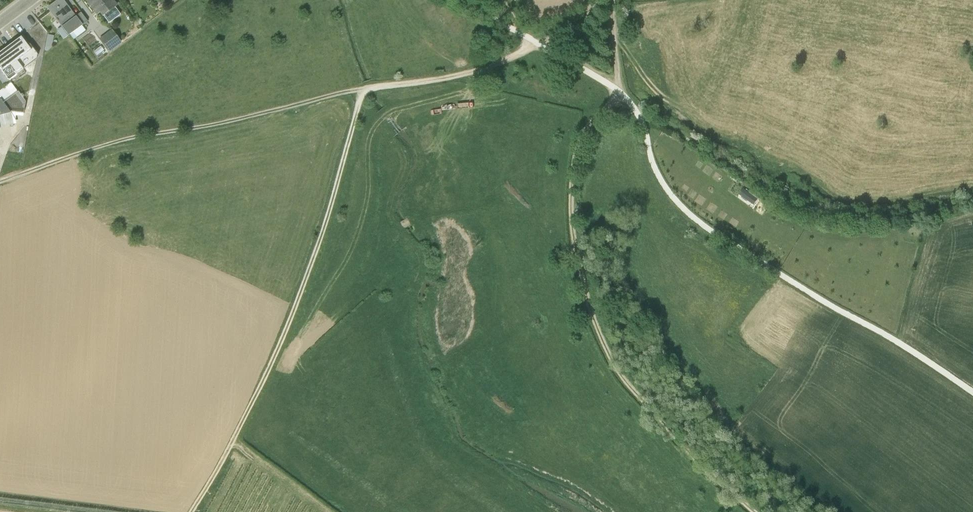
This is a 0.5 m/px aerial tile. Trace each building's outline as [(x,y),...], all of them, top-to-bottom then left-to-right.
[(81,26),(87,22),(80,13),(75,18),(62,0),(59,0),(47,9),(61,28),(67,36),(68,36),(81,26)] [(97,15),(99,14),(102,17),(103,17),(114,8),(116,6),(112,0),(85,0),(97,15)] [(114,8),(103,17),(108,24),(120,15),(114,8)] [(81,26),(68,36),(72,41),(85,32),(81,26)] [(67,36),(61,28),(56,32),(62,40),(67,36)] [(111,30),(99,40),(109,53),(121,44),(111,30)] [(0,53),(0,70),(8,80),(9,80),(36,60),(37,57),(37,56),(29,45),(27,47),(20,38),(0,53)] [(0,90),(0,95),(2,97),(0,98),(0,116),(6,126),(16,119),(15,118),(30,108),(12,81),(0,90)] [(757,204),(760,198),(744,189),(741,195),(757,204)]
